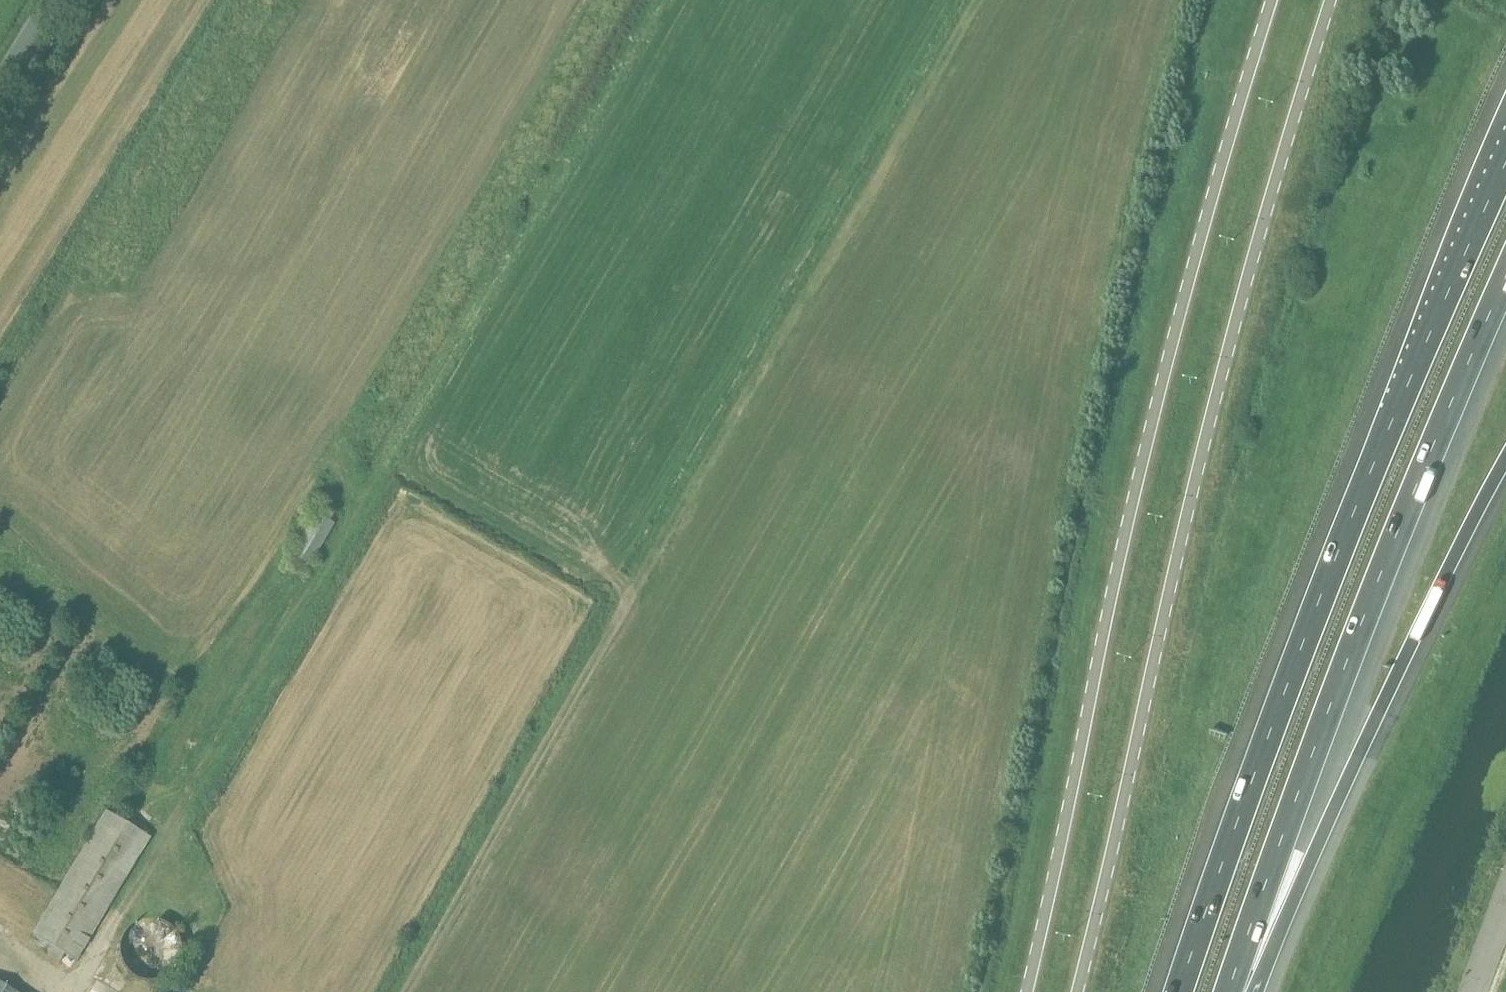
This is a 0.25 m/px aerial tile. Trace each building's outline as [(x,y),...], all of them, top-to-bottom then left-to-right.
[(307,568),(333,524),(318,514),(291,558),(307,568)] [(75,958),(148,836),(106,811),(32,932),(53,945),(47,954),(59,961),(64,952),(75,958)] [(0,982),(0,991),(16,991),(0,982)]
